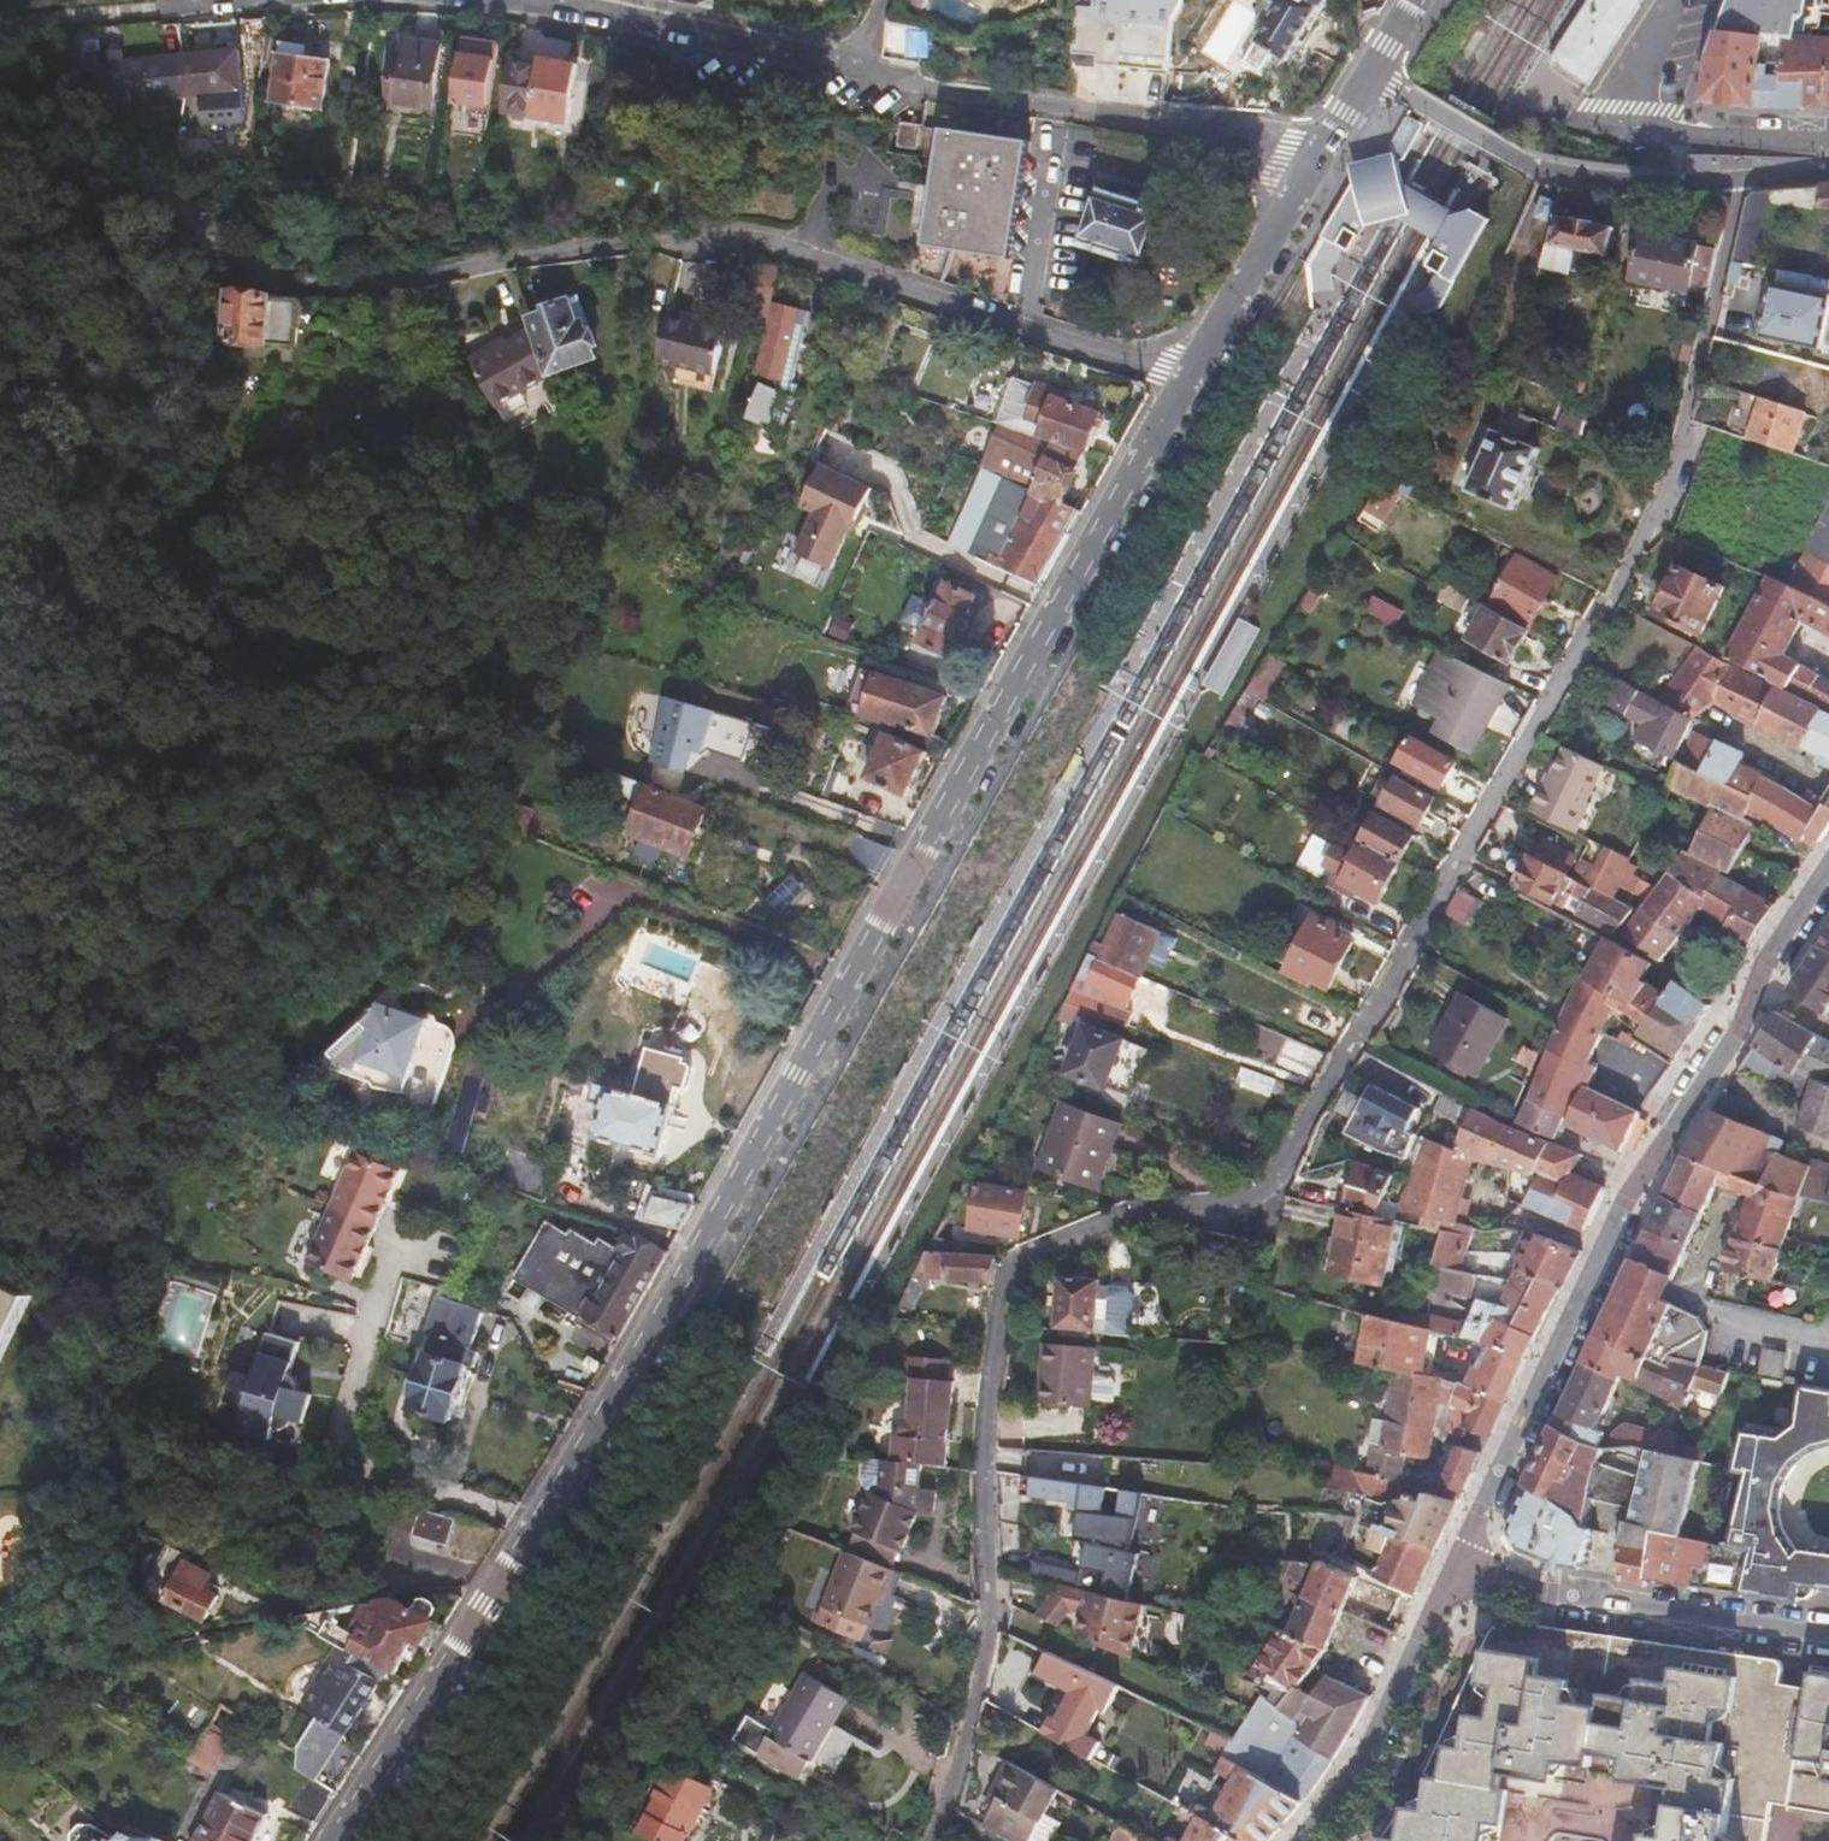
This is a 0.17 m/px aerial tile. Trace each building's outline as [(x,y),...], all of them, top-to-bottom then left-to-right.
[(1071,62),(1168,71),(1175,17),(1184,0),(1095,0),(1095,4),(1079,2),(1071,62)] [(1265,11),(1245,0),(1239,0),(1216,40),(1264,67),(1277,47),(1293,55),(1325,0),(1271,0),(1265,11)] [(1587,83),(1609,50),(1642,0),(1587,0),(1550,58),(1587,83)] [(1784,31),(1817,33),(1817,25),(1828,26),(1828,0),(1724,0),(1715,26),(1784,31)] [(177,58),(176,25),(166,26),(158,27),(159,59),(124,61),(124,100),(178,99),(177,58)] [(1817,33),(1828,34),(1828,26),(1817,25),(1817,33)] [(1779,104),(1784,31),(1715,26),(1705,53),(1705,58),(1700,96),(1755,105),(1779,104)] [(1784,31),(1779,104),(1828,102),(1828,34),(1817,33),(1784,31)] [(390,81),(386,102),(430,109),(441,43),(405,37),(397,82),(390,81)] [(454,101),(488,106),(495,59),(468,55),(469,48),(462,47),(454,101)] [(279,53),(271,103),(321,108),(329,59),(279,53)] [(177,58),(178,99),(237,98),(235,57),(177,58)] [(512,66),(505,114),(567,123),(576,68),(545,63),(543,71),(512,66)] [(899,119),(896,141),(919,145),(923,122),(899,119)] [(940,127),(916,276),(943,279),(947,251),(1012,261),(1031,140),(940,127)] [(1306,261),(1308,292),(1320,291),(1332,291),(1332,270),(1344,248),(1351,251),(1366,226),(1398,219),(1440,240),(1427,266),(1437,271),(1427,288),(1410,295),(1412,306),(1414,317),(1442,309),(1491,219),(1473,208),(1456,213),(1418,194),(1408,190),(1396,153),(1373,159),(1351,164),(1355,182),(1306,261)] [(1821,187),(1819,205),(1828,207),(1828,186),(1821,187)] [(1765,204),(1767,190),(1752,191),(1744,196),(1730,259),(1742,261),(1745,262),(1761,204),(1765,204)] [(1561,192),(1554,191),(1548,214),(1553,215),(1548,236),(1552,237),(1547,258),(1577,265),(1583,245),(1605,251),(1611,223),(1557,207),(1561,192)] [(1100,192),(1083,243),(1140,261),(1157,212),(1100,192)] [(1710,285),(1718,251),(1645,233),(1633,276),(1690,293),(1694,281),(1710,285)] [(1742,261),(1730,259),(1725,278),(1737,281),(1742,261)] [(1784,269),(1780,288),(1773,286),(1762,337),(1822,351),(1828,322),(1828,299),(1825,298),(1827,290),(1828,291),(1828,278),(1784,269)] [(772,288),(754,284),(746,317),(765,321),(772,288)] [(214,315),(211,336),(291,348),(297,306),(271,301),(268,298),(227,292),(222,317),(214,315)] [(541,351),(548,371),(596,356),(577,298),(545,308),(547,314),(530,319),(533,329),(541,351)] [(751,392),(746,420),(784,428),(810,314),(772,304),(756,377),(782,382),(780,391),(763,384),(759,394),(751,392)] [(688,320),(666,315),(656,365),(675,369),(704,375),(715,378),(724,334),(687,325),(688,320)] [(516,389),(548,371),(541,351),(533,329),(505,344),(493,350),(491,346),(467,360),(490,402),(516,389)] [(503,339),(491,346),(493,350),(505,344),(503,339)] [(704,375),(675,369),(671,386),(710,395),(715,378),(704,375)] [(1013,379),(997,425),(1002,426),(1035,438),(1087,456),(1103,414),(1064,400),(1066,393),(1039,383),(1038,387),(1013,379)] [(490,402),(496,413),(521,400),(516,389),(490,402)] [(1762,397),(1749,438),(1794,453),(1808,412),(1762,397)] [(1530,419),(1504,411),(1497,432),(1493,431),(1473,495),(1520,510),(1541,447),(1523,440),(1530,419)] [(982,558),(1041,585),(1080,514),(1059,504),(1081,460),(1035,438),(1002,426),(985,469),(981,468),(945,541),(982,558)] [(857,520),(872,487),(819,463),(800,504),(814,510),(795,551),(831,567),(848,529),(853,518),(857,520)] [(1403,497),(1381,486),(1364,512),(1385,524),(1403,497)] [(1788,587),(1828,606),(1828,510),(1788,587)] [(852,530),(857,520),(853,518),(848,529),(852,530)] [(972,576),(1031,603),(1041,585),(982,558),(972,576)] [(1518,561),(1494,605),(1531,626),(1555,582),(1518,561)] [(1679,572),(1658,617),(1703,637),(1723,592),(1679,572)] [(1769,578),(1730,659),(1828,710),(1828,684),(1783,657),(1802,620),(1828,635),(1828,606),(1788,587),(1784,585),(1769,578)] [(935,600),(918,636),(949,650),(976,593),(944,579),(935,600)] [(1320,599),(1311,594),(1298,614),(1307,619),(1320,599)] [(1509,664),(1529,630),(1487,607),(1468,641),(1509,664)] [(1238,616),(1205,683),(1225,693),(1258,626),(1238,616)] [(1707,653),(1696,648),(1657,701),(1691,719),(1709,704),(1754,728),(1776,688),(1716,658),(1707,653)] [(1288,667),(1270,657),(1245,695),(1264,705),(1288,667)] [(1470,750),(1507,685),(1446,657),(1416,709),(1444,725),(1439,733),(1470,750)] [(861,666),(847,712),(932,738),(952,744),(935,734),(948,693),(877,669),(877,671),(861,666)] [(1657,701),(1620,681),(1606,705),(1642,724),(1637,733),(1630,729),(1625,738),(1669,759),(1691,719),(1657,701)] [(1776,688),(1754,728),(1828,766),(1828,715),(1786,693),(1776,688)] [(701,745),(770,765),(782,727),(667,692),(647,759),(693,772),(701,745)] [(908,792),(925,753),(926,750),(886,733),(866,775),(908,792)] [(1699,774),(1716,744),(1693,733),(1677,763),(1699,774)] [(952,744),(932,738),(926,750),(925,753),(942,761),(952,744)] [(1406,739),(1394,760),(1442,786),(1453,765),(1406,739)] [(1684,857),(1718,872),(1726,876),(1758,827),(1744,819),(1751,803),(1722,787),(1733,765),(1739,755),(1716,744),(1699,774),(1677,763),(1662,791),(1706,813),(1684,857)] [(1584,804),(1603,769),(1566,749),(1544,789),(1540,787),(1534,800),(1580,824),(1590,807),(1584,804)] [(1751,803),(1759,779),(1733,765),(1722,787),(1751,803)] [(599,785),(610,790),(616,774),(604,769),(599,785)] [(706,809),(697,806),(648,786),(616,774),(610,790),(641,803),(629,832),(686,857),(706,809)] [(1802,841),(1806,835),(1820,811),(1801,801),(1759,779),(1751,803),(1744,819),(1758,827),(1767,832),(1773,824),(1802,841)] [(1420,825),(1434,800),(1399,780),(1384,806),(1420,825)] [(1828,790),(1823,800),(1807,792),(1801,801),(1820,811),(1806,835),(1818,843),(1828,826),(1828,789),(1828,790)] [(1575,835),(1580,824),(1534,800),(1528,811),(1575,835)] [(513,831),(526,836),(535,809),(522,804),(513,831)] [(1362,841),(1400,862),(1413,838),(1375,817),(1362,841)] [(865,836),(852,832),(841,861),(879,874),(894,846),(865,836)] [(1537,840),(1527,857),(1564,876),(1572,859),(1537,840)] [(1377,905),(1400,862),(1362,841),(1352,858),(1336,850),(1319,880),(1353,899),(1355,894),(1377,905)] [(1774,910),(1775,909),(1718,878),(1718,872),(1684,857),(1677,854),(1663,875),(1704,904),(1699,910),(1724,923),(1719,935),(1749,947),(1774,910)] [(1512,882),(1549,903),(1564,876),(1527,857),(1526,856),(1512,882)] [(1586,887),(1608,899),(1623,871),(1602,859),(1586,887)] [(1621,936),(1659,962),(1696,914),(1699,910),(1704,904),(1663,875),(1654,887),(1636,914),(1621,936)] [(1446,906),(1470,919),(1483,894),(1460,881),(1446,906)] [(1560,909),(1603,933),(1620,925),(1629,910),(1608,899),(1586,887),(1576,882),(1560,909)] [(1305,912),(1275,966),(1292,976),(1295,971),(1320,985),(1344,942),(1319,927),(1322,922),(1305,912)] [(1108,948),(1096,943),(1089,957),(1140,977),(1148,958),(1160,932),(1122,917),(1108,948)] [(1160,932),(1148,958),(1163,965),(1175,937),(1165,932),(1162,933),(1160,932)] [(1584,980),(1577,977),(1555,1028),(1542,1058),(1525,1097),(1564,1117),(1568,1120),(1584,1089),(1595,1069),(1588,1064),(1595,1051),(1605,1062),(1632,1078),(1648,1097),(1663,1074),(1646,1064),(1648,1055),(1619,1037),(1616,1041),(1607,1031),(1616,1017),(1623,1022),(1648,988),(1643,985),(1651,971),(1618,950),(1605,943),(1584,980)] [(1822,946),(1793,989),(1828,1013),(1828,949),(1822,946)] [(1140,977),(1089,957),(1082,971),(1077,980),(1103,990),(1098,1000),(1072,991),(1065,1004),(1112,1020),(1129,1027),(1134,1014),(1125,1011),(1140,977)] [(1670,1002),(1648,988),(1623,1022),(1637,1031),(1636,1035),(1674,1058),(1707,1007),(1680,989),(1670,1002)] [(1449,989),(1418,1047),(1463,1071),(1494,1013),(1449,989)] [(1106,1037),(1112,1020),(1065,1004),(1057,1021),(1056,1022),(1068,1027),(1070,1024),(1081,1028),(1073,1046),(1078,1048),(1067,1077),(1105,1091),(1122,1044),(1106,1037)] [(322,1074),(372,1087),(372,1089),(373,1090),(375,1091),(377,1092),(388,1094),(396,1095),(405,1096),(436,1105),(452,1046),(441,1026),(385,1011),(384,1017),(325,1061),(322,1074)] [(1819,1034),(1779,1011),(1755,1047),(1796,1076),(1797,1072),(1815,1080),(1828,1085),(1828,1040),(1819,1034)] [(1250,1044),(1279,1057),(1287,1038),(1257,1026),(1250,1044)] [(593,1079),(588,1098),(602,1102),(594,1136),(659,1153),(677,1087),(682,1086),(687,1084),(692,1062),(684,1059),(685,1054),(648,1045),(636,1090),(593,1079)] [(1815,1080),(1797,1072),(1796,1076),(1755,1047),(1742,1068),(1772,1089),(1781,1075),(1797,1085),(1813,1091),(1800,1127),(1828,1136),(1828,1085),(1815,1080)] [(469,1049),(441,1152),(461,1157),(488,1053),(469,1049)] [(1268,1096),(1274,1079),(1240,1067),(1234,1083),(1268,1096)] [(1411,1134),(1420,1110),(1373,1085),(1360,1109),(1358,1108),(1345,1131),(1389,1156),(1404,1161),(1415,1136),(1411,1134)] [(1584,1089),(1568,1120),(1565,1125),(1619,1153),(1637,1113),(1584,1089)] [(1714,1110),(1782,1140),(1790,1119),(1727,1090),(1714,1110)] [(1564,1117),(1525,1097),(1515,1122),(1553,1138),(1564,1117)] [(1059,1106),(1034,1169),(1092,1191),(1118,1129),(1059,1106)] [(1510,1127),(1469,1109),(1450,1150),(1420,1142),(1401,1215),(1446,1226),(1452,1227),(1471,1158),(1517,1173),(1531,1177),(1549,1143),(1510,1127)] [(1714,1110),(1684,1155),(1733,1173),(1803,1201),(1811,1168),(1780,1154),(1785,1141),(1782,1140),(1714,1110)] [(1523,1202),(1583,1231),(1602,1190),(1571,1175),(1580,1156),(1549,1143),(1531,1177),(1535,1178),(1523,1202)] [(509,1145),(495,1180),(544,1199),(558,1164),(509,1145)] [(306,1261),(354,1282),(402,1170),(354,1151),(306,1261)] [(1684,1155),(1664,1197),(1701,1214),(1719,1178),(1728,1181),(1733,1173),(1684,1155)] [(1813,1160),(1811,1168),(1803,1201),(1828,1206),(1828,1166),(1813,1160)] [(1390,1192),(1393,1179),(1355,1170),(1345,1209),(1383,1219),(1390,1192)] [(1535,1178),(1531,1177),(1517,1173),(1506,1195),(1518,1200),(1523,1202),(1535,1178)] [(1814,1259),(1816,1253),(1818,1249),(1787,1240),(1803,1201),(1733,1173),(1728,1181),(1731,1187),(1752,1195),(1735,1236),(1783,1250),(1810,1257),(1814,1259)] [(1019,1238),(1028,1191),(978,1182),(970,1230),(1019,1238)] [(680,1226),(696,1196),(652,1190),(641,1220),(680,1226)] [(1664,1197),(1649,1229),(1686,1246),(1701,1214),(1664,1197)] [(1382,1222),(1343,1213),(1328,1274),(1383,1286),(1398,1226),(1382,1222)] [(577,1326),(612,1346),(653,1274),(664,1253),(629,1235),(620,1251),(624,1254),(622,1258),(589,1239),(586,1244),(564,1233),(563,1237),(540,1225),(510,1279),(580,1319),(577,1326)] [(1511,1278),(1560,1287),(1581,1252),(1531,1236),(1517,1265),(1466,1256),(1476,1231),(1452,1227),(1446,1226),(1443,1237),(1445,1237),(1437,1266),(1440,1266),(1473,1272),(1511,1278)] [(1632,1263),(1632,1264),(1668,1282),(1669,1281),(1686,1246),(1649,1229),(1632,1263)] [(1771,1281),(1783,1250),(1735,1236),(1722,1266),(1746,1273),(1771,1281)] [(989,1282),(993,1257),(925,1252),(899,1306),(909,1311),(921,1286),(925,1286),(928,1280),(989,1282)] [(1632,1264),(1599,1334),(1663,1365),(1666,1361),(1697,1367),(1703,1332),(1696,1312),(1662,1295),(1668,1282),(1632,1264)] [(1469,1295),(1473,1272),(1440,1266),(1435,1288),(1469,1295)] [(1746,1273),(1722,1266),(1711,1291),(1735,1297),(1746,1273)] [(1057,1277),(1051,1327),(1090,1331),(1124,1335),(1128,1294),(1123,1288),(1095,1285),(1095,1281),(1057,1277)] [(1398,1309),(1394,1323),(1426,1329),(1440,1331),(1480,1340),(1496,1346),(1524,1358),(1546,1311),(1560,1287),(1511,1278),(1499,1304),(1481,1298),(1471,1321),(1398,1309)] [(21,1296),(0,1286),(0,1340),(21,1296)] [(473,1354),(485,1314),(486,1313),(456,1304),(444,1345),(428,1340),(405,1409),(449,1421),(466,1367),(473,1369),(477,1356),(473,1354)] [(1394,1323),(1371,1318),(1361,1366),(1394,1371),(1429,1377),(1440,1331),(1426,1329),(1394,1323)] [(266,1340),(231,1331),(205,1427),(240,1436),(241,1431),(249,1430),(258,1426),(275,1431),(288,1384),(270,1379),(266,1372),(259,1367),(266,1340)] [(1599,1334),(1555,1425),(1595,1445),(1602,1431),(1595,1427),(1610,1399),(1622,1369),(1635,1375),(1633,1380),(1686,1401),(1689,1388),(1721,1394),(1727,1372),(1697,1367),(1666,1361),(1663,1365),(1599,1334)] [(1046,1402),(1089,1407),(1089,1400),(1092,1376),(1095,1349),(1044,1343),(1040,1378),(1048,1379),(1046,1402)] [(1468,1387),(1503,1403),(1519,1369),(1524,1358),(1496,1346),(1493,1353),(1485,1356),(1468,1387)] [(1783,1355),(1762,1351),(1758,1375),(1779,1378),(1783,1355)] [(895,1463),(919,1465),(942,1467),(953,1381),(945,1380),(948,1360),(907,1354),(905,1375),(914,1376),(907,1418),(902,1419),(900,1434),(893,1433),(889,1463),(895,1463)] [(1375,1498),(1392,1497),(1394,1480),(1402,1455),(1424,1460),(1435,1424),(1464,1439),(1468,1432),(1484,1441),(1503,1403),(1468,1387),(1458,1382),(1429,1377),(1394,1371),(1375,1447),(1368,1445),(1361,1474),(1327,1467),(1324,1479),(1322,1484),(1375,1498)] [(1115,1378),(1092,1376),(1089,1400),(1116,1403),(1119,1382),(1115,1378)] [(1038,1401),(1046,1402),(1048,1379),(1040,1378),(1038,1401)] [(1739,1475),(1722,1550),(1748,1554),(1739,1591),(1798,1600),(1810,1591),(1810,1587),(1828,1589),(1828,1553),(1796,1548),(1790,1554),(1775,1530),(1771,1505),(1777,1479),(1791,1460),(1811,1443),(1828,1438),(1828,1390),(1801,1385),(1795,1423),(1776,1436),(1740,1431),(1732,1468),(1732,1473),(1739,1475)] [(1555,1425),(1526,1486),(1582,1512),(1585,1515),(1587,1499),(1634,1505),(1630,1518),(1624,1517),(1618,1535),(1652,1540),(1680,1544),(1696,1460),(1672,1455),(1648,1449),(1642,1475),(1593,1461),(1599,1448),(1595,1445),(1555,1425)] [(1637,1445),(1648,1449),(1672,1455),(1676,1442),(1678,1435),(1665,1431),(1659,1435),(1626,1425),(1612,1429),(1607,1447),(1637,1445)] [(1672,1455),(1696,1460),(1701,1461),(1705,1450),(1676,1442),(1672,1455)] [(1035,1449),(1034,1475),(1105,1479),(1106,1453),(1035,1449)] [(1432,1494),(1458,1498),(1469,1472),(1477,1457),(1455,1453),(1432,1494)] [(889,1463),(878,1463),(877,1489),(873,1498),(865,1495),(849,1533),(898,1554),(916,1516),(931,1517),(933,1493),(917,1490),(919,1465),(895,1463),(889,1463)] [(1128,1552),(1135,1509),(1132,1494),(1115,1491),(1110,1516),(1094,1513),(1098,1488),(1021,1475),(1018,1494),(1068,1503),(1067,1510),(1077,1512),(1072,1540),(1085,1542),(1128,1552)] [(1568,1568),(1577,1569),(1590,1531),(1591,1527),(1588,1525),(1582,1522),(1585,1515),(1582,1512),(1526,1486),(1505,1530),(1517,1551),(1568,1568)] [(1394,1541),(1436,1546),(1458,1498),(1432,1494),(1420,1492),(1419,1499),(1402,1498),(1394,1541)] [(414,1515),(408,1538),(442,1547),(448,1525),(414,1515)] [(1618,1535),(1619,1581),(1644,1585),(1645,1578),(1652,1540),(1618,1535)] [(1372,1579),(1413,1596),(1424,1574),(1436,1546),(1394,1541),(1390,1540),(1383,1556),(1372,1579)] [(1652,1540),(1645,1578),(1739,1591),(1748,1554),(1722,1550),(1703,1547),(1680,1544),(1652,1540)] [(1030,1562),(1026,1579),(1060,1587),(1089,1593),(1127,1602),(1138,1555),(1128,1552),(1085,1542),(1078,1573),(1030,1562)] [(892,1571),(848,1553),(824,1608),(864,1625),(873,1603),(878,1591),(883,1594),(892,1571)] [(1303,1596),(1341,1613),(1357,1579),(1318,1562),(1303,1596)] [(189,1563),(170,1595),(209,1619),(223,1597),(209,1589),(216,1578),(189,1563)] [(1060,1587),(1047,1606),(1037,1619),(1059,1628),(1069,1613),(1083,1618),(1089,1593),(1060,1587)] [(878,1605),(883,1594),(878,1591),(873,1603),(878,1605)] [(1083,1618),(1079,1636),(1132,1659),(1145,1606),(1127,1602),(1089,1593),(1083,1618)] [(340,1645),(384,1668),(393,1672),(407,1650),(402,1647),(409,1638),(426,1648),(440,1626),(429,1619),(435,1610),(422,1596),(417,1596),(410,1609),(392,1598),(371,1600),(361,1618),(357,1619),(350,1633),(335,1624),(338,1619),(335,1607),(314,1612),(286,1617),(334,1642),(340,1645)] [(1285,1636),(1325,1648),(1341,1613),(1303,1596),(1285,1636)] [(1566,1622),(1510,1613),(1505,1612),(1497,1614),(1492,1617),(1490,1621),(1483,1634),(1474,1654),(1454,1697),(1417,1778),(1430,1783),(1429,1790),(1424,1810),(1405,1807),(1378,1840),(1546,1840),(1548,1837),(1553,1834),(1562,1834),(1568,1838),(1597,1840),(1598,1840),(1758,1840),(1761,1825),(1765,1799),(1781,1802),(1828,1810),(1828,1664),(1821,1663),(1818,1684),(1804,1682),(1791,1680),(1791,1658),(1783,1657),(1780,1657),(1777,1656),(1774,1655),(1741,1650),(1606,1625),(1566,1622)] [(1292,1690),(1296,1691),(1325,1648),(1285,1636),(1266,1630),(1258,1641),(1268,1647),(1249,1678),(1290,1693),(1292,1690)] [(340,1645),(334,1642),(324,1658),(329,1662),(340,1645)] [(304,1773),(332,1791),(353,1759),(360,1748),(342,1736),(384,1668),(340,1645),(329,1662),(323,1672),(327,1674),(309,1702),(321,1710),(297,1748),(298,1749),(297,1769),(304,1773)] [(1054,1713),(1045,1731),(1096,1758),(1107,1738),(1094,1732),(1106,1708),(1112,1711),(1124,1687),(1052,1650),(1041,1671),(1074,1689),(1060,1715),(1054,1713)] [(1221,1753),(1225,1761),(1300,1801),(1366,1698),(1325,1678),(1312,1699),(1296,1691),(1292,1690),(1290,1693),(1278,1710),(1260,1699),(1254,1709),(1235,1742),(1230,1740),(1221,1753)] [(813,1766),(807,1762),(829,1728),(834,1731),(849,1704),(807,1679),(774,1735),(749,1720),(735,1744),(803,1784),(813,1766)] [(379,1702),(387,1707),(398,1690),(389,1685),(379,1702)] [(829,1728),(807,1762),(813,1766),(834,1731),(829,1728)] [(207,1731),(190,1759),(213,1773),(230,1746),(207,1731)] [(1193,1816),(1208,1824),(1240,1840),(1267,1840),(1300,1801),(1225,1761),(1218,1773),(1234,1781),(1216,1814),(1199,1806),(1193,1816)] [(1007,1765),(990,1797),(998,1801),(982,1829),(1005,1840),(1032,1840),(1058,1793),(1007,1765)] [(633,1831),(656,1840),(679,1840),(704,1787),(662,1769),(633,1831)] [(283,1806),(310,1824),(332,1791),(304,1773),(289,1796),(283,1806)] [(214,1796),(237,1804),(242,1791),(220,1782),(214,1796)] [(262,1813),(237,1804),(214,1796),(196,1840),(251,1840),(262,1813)] [(1208,1824),(1193,1816),(1184,1811),(1179,1820),(1193,1828),(1186,1840),(1240,1840),(1208,1824)] [(119,1839),(91,1825),(90,1827),(81,1828),(73,1838),(73,1840),(117,1840),(119,1839)] [(128,1829),(119,1839),(117,1840),(168,1840),(130,1826),(128,1829)] [(1118,1826),(1110,1840),(1146,1840),(1118,1826)]
